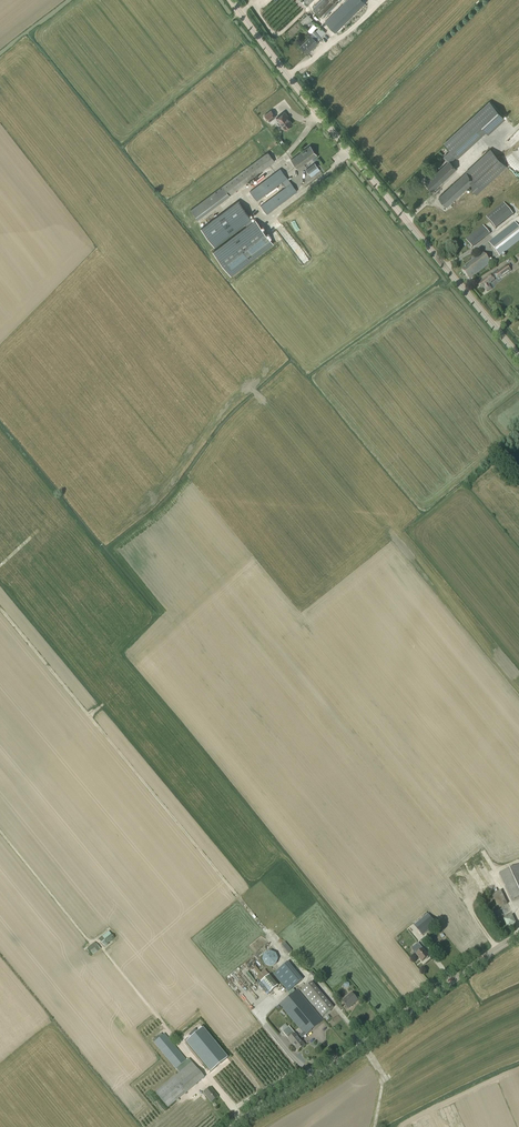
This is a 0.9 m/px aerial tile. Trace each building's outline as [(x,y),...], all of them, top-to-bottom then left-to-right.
[(313,10),(320,17),(338,0),(323,0),(313,10)] [(349,13),(362,0),(347,0),(341,5),(349,13)] [(349,13),(341,5),(325,22),(332,29),(349,13)] [(301,22),(305,26),(313,19),(308,15),(301,22)] [(326,33),(320,27),(315,31),(321,37),(326,33)] [(318,43),(316,40),(312,35),(301,46),(307,53),(318,43)] [(457,157),(486,131),(488,133),(505,118),(490,102),(444,143),(457,157)] [(275,117),(270,111),(264,115),(269,122),(275,117)] [(284,130),(292,124),(287,117),(288,117),(284,112),(275,118),(284,130)] [(511,146),(518,139),(518,129),(506,141),(511,146)] [(290,160),(297,169),(316,154),(310,145),(290,160)] [(491,149),(484,155),(467,172),(439,197),(447,206),(469,187),(476,194),(506,166),(491,149)] [(433,191),(457,168),(452,164),(457,160),(448,150),(443,155),(449,161),(437,172),(435,170),(430,174),(432,176),(425,182),(433,191)] [(188,212),(195,221),(275,161),(268,152),(188,212)] [(314,163),(306,169),(308,174),(309,173),(311,176),(320,170),(317,167),(318,167),(314,163)] [(261,207),(267,214),(297,191),(280,168),(249,192),(256,201),(282,182),(286,187),(260,206),(261,207)] [(214,247),(251,218),(238,201),(200,228),(214,247)] [(504,203),(486,217),(495,229),(513,215),(504,203)] [(255,220),(213,252),(230,275),(273,243),(255,220)] [(489,242),(500,257),(518,241),(518,227),(515,222),(489,242)] [(483,226),(466,240),(472,248),(490,234),(483,226)] [(491,263),(483,253),(461,270),(470,280),(491,263)] [(507,266),(507,265),(497,272),(497,273),(494,275),(498,279),(511,271),(509,269),(507,266)] [(478,284),(482,289),(488,284),(489,285),(491,283),(487,277),(478,284)] [(499,873),(512,900),(518,897),(518,864),(499,873)] [(507,904),(501,890),(492,895),(498,909),(507,904)] [(516,924),(512,915),(504,919),(508,928),(516,924)] [(422,936),(436,925),(431,918),(417,929),(422,936)] [(113,942),(108,935),(100,942),(106,948),(113,942)] [(286,941),(281,944),(288,953),(292,949),(286,941)] [(91,958),(98,952),(92,944),(84,950),(91,958)] [(429,957),(423,949),(420,946),(413,951),(416,954),(415,955),(422,962),(429,957)] [(262,959),(265,965),(271,967),(276,965),(278,959),(276,953),(270,951),(265,953),(262,959)] [(273,974),(288,992),(290,990),(302,979),(288,962),(273,974)] [(260,982),(270,993),(278,986),(269,975),(269,974),(265,969),(256,977),(260,982)] [(312,982),(301,991),(323,1016),(333,1008),(326,998),(312,982)] [(280,1004),(303,1033),(305,1035),(323,1021),(297,990),(280,1004)] [(348,1009),(358,1000),(352,993),(342,1001),(348,1009)] [(298,1051),(304,1046),(300,1040),(305,1035),(303,1033),(297,1037),(289,1026),(282,1032),(288,1039),(298,1051)] [(186,1043),(211,1073),(228,1060),(203,1029),(186,1043)] [(187,1061),(176,1048),(164,1033),(153,1042),(176,1069),(187,1061)] [(187,1061),(176,1069),(179,1073),(156,1093),(168,1108),(204,1078),(197,1069),(189,1059),(187,1061)] [(208,1088),(203,1092),(211,1103),(218,1097),(210,1088),(209,1089),(208,1088)]
